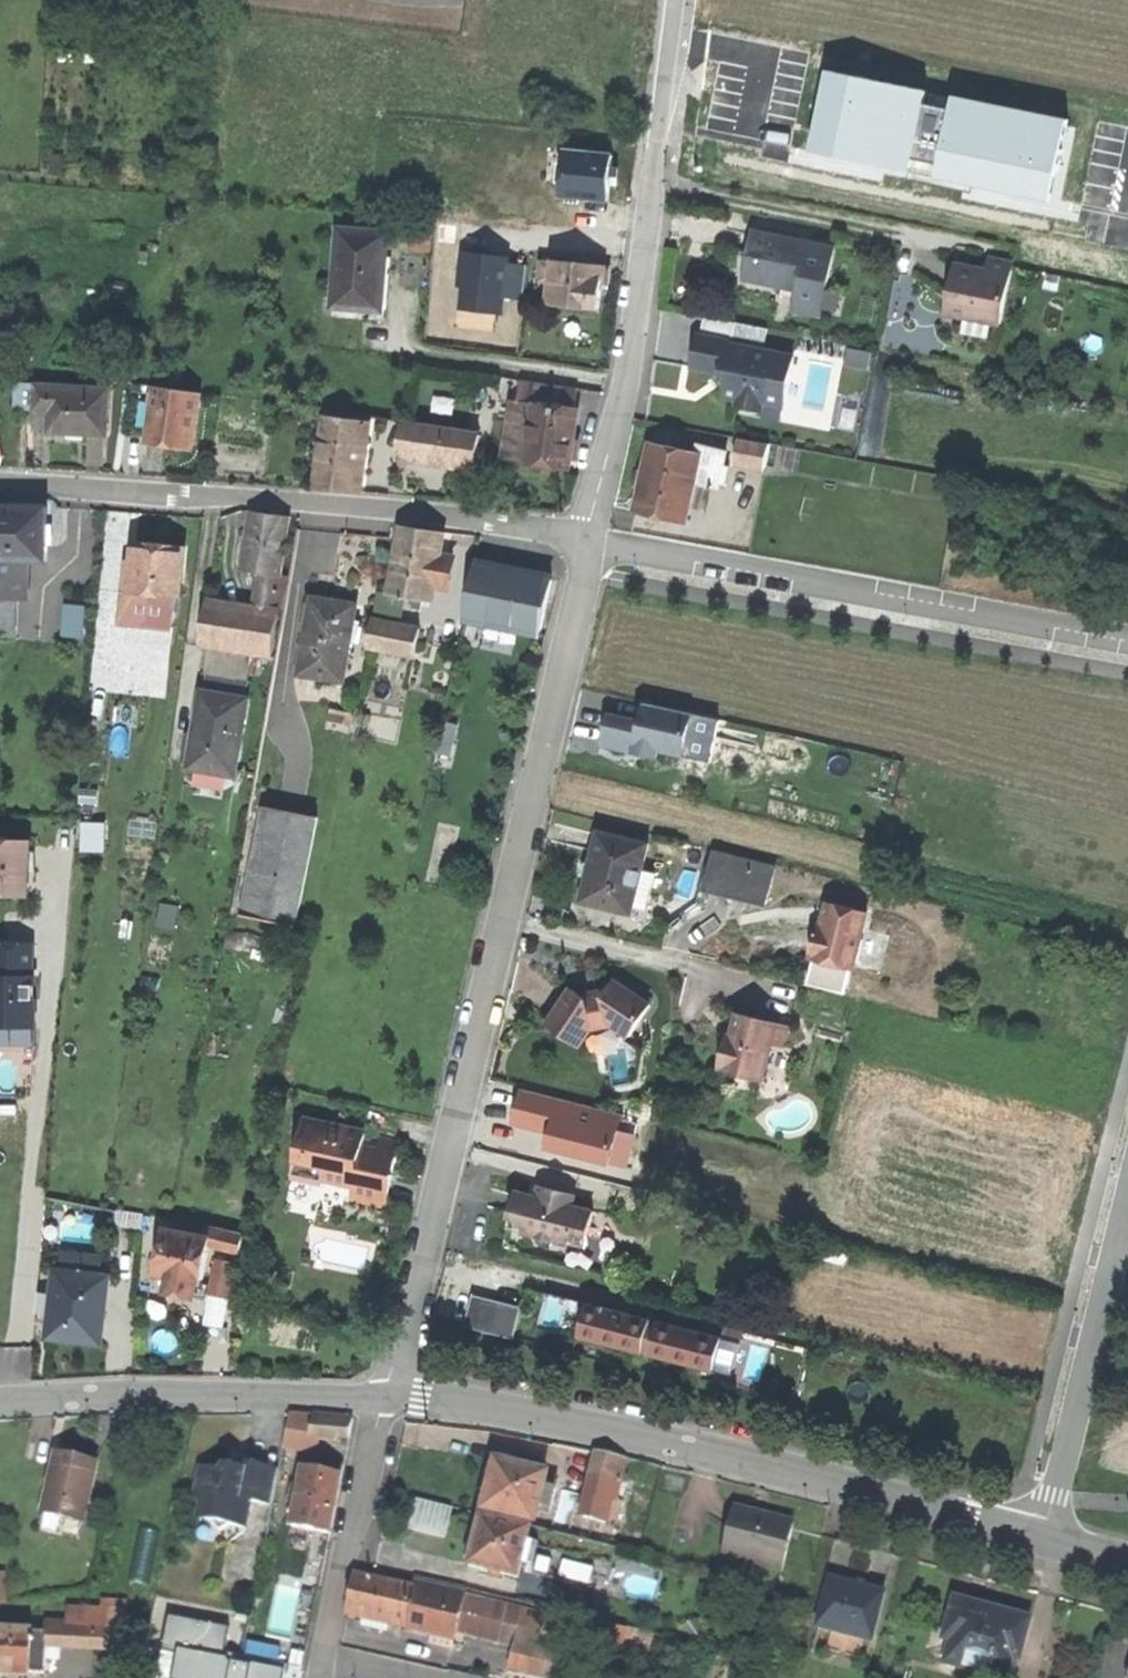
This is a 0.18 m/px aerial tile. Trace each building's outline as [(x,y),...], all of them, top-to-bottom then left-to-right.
[(823,68),(806,151),(907,174),(909,168),(930,172),(932,180),(1048,202),(1069,119),(949,94),(945,107),(923,102),(927,89),(823,68)] [(367,309),(384,310),(390,233),(343,229),(337,307),(360,308),(367,309)] [(797,310),(822,315),(827,288),(835,248),(755,232),(750,257),(746,279),(800,290),(797,310)] [(463,310),(504,314),(506,297),(509,264),(510,258),(496,257),(463,253),(459,286),(465,287),(463,310)] [(949,315),(1004,325),(1015,265),(992,261),(989,276),(958,270),(951,305),(949,315)] [(555,264),(542,263),(540,281),(553,282),(550,303),(599,309),(601,295),(602,291),(604,267),(555,262),(555,264)] [(522,298),(525,266),(509,264),(506,297),(522,298)] [(732,344),(764,350),(768,328),(736,323),(732,344)] [(795,356),(764,350),(732,344),(729,343),(729,341),(698,335),(694,352),(691,367),(730,375),(725,396),(734,397),(732,405),(761,411),(762,403),(785,407),(795,356)] [(519,403),(575,410),(578,388),(522,380),(519,403)] [(88,389),(39,386),(38,408),(53,410),(52,431),(72,432),(108,434),(111,390),(109,390),(109,383),(88,382),(88,389)] [(167,439),(194,443),(200,391),(156,386),(154,398),(149,437),(167,439)] [(577,411),(575,410),(519,403),(511,401),(503,459),(569,468),(569,466),(574,432),(577,411)] [(325,415),(316,485),(358,490),(362,457),(367,421),(325,415)] [(400,456),(477,466),(481,434),(404,424),(400,456)] [(580,433),(574,432),(569,466),(575,467),(578,449),(580,433)] [(742,439),(738,461),(767,467),(771,445),(742,439)] [(694,481),(700,454),(653,445),(648,470),(639,512),(686,521),(694,481)] [(700,454),(694,481),(730,488),(737,454),(701,447),(700,454)] [(27,560),(46,560),(46,534),(46,506),(0,506),(0,560),(27,560)] [(242,570),(264,574),(284,577),(293,517),(251,511),(246,543),(242,570)] [(414,598),(423,600),(431,601),(434,586),(448,589),(454,559),(447,557),(440,556),(444,535),(425,532),(403,528),(391,594),(406,597),(414,598)] [(185,547),(136,542),(134,557),(127,556),(126,567),(125,575),(133,576),(131,592),(147,594),(146,600),(172,602),(173,596),(179,597),(185,547)] [(0,560),(0,601),(17,601),(24,600),(24,579),(27,579),(27,560),(0,560)] [(515,571),(476,563),(464,617),(517,629),(540,633),(552,579),(515,571)] [(284,577),(264,574),(258,611),(278,614),(284,577)] [(401,624),(406,597),(391,594),(379,592),(374,619),(401,624)] [(423,600),(414,598),(412,609),(421,610),(423,600)] [(314,599),(300,674),(344,683),(353,632),(357,606),(314,599)] [(0,601),(0,636),(17,637),(17,601),(0,601)] [(272,655),(278,614),(258,611),(209,603),(202,644),(253,652),(272,655)] [(62,637),(83,639),(86,607),(65,604),(62,637)] [(374,619),(369,647),(416,655),(418,641),(421,628),(401,624),(374,619)] [(208,672),(205,693),(229,697),(232,683),(227,676),(208,672)] [(229,697),(205,693),(203,693),(198,725),(191,763),(190,767),(196,768),(227,774),(235,775),(247,700),(229,697)] [(641,721),(609,714),(602,746),(636,754),(637,749),(658,754),(659,751),(684,757),(694,714),(645,703),(641,721)] [(658,754),(637,749),(636,754),(657,758),(658,754)] [(194,787),(225,793),(227,774),(196,768),(194,787)] [(80,803),(98,804),(99,790),(81,789),(80,803)] [(241,914),(297,925),(318,818),(303,815),(290,812),(277,809),(263,807),(241,914)] [(107,823),(82,823),(81,851),(106,852),(107,823)] [(631,913),(636,893),(642,870),(647,851),(648,845),(599,832),(591,866),(582,900),(631,913)] [(0,840),(0,892),(26,893),(28,861),(29,848),(29,842),(0,840)] [(777,868),(714,852),(710,868),(705,887),(768,903),(777,868)] [(642,870),(636,893),(651,897),(657,874),(642,870)] [(867,913),(829,903),(825,915),(822,927),(818,926),(810,956),(815,957),(814,959),(852,969),(867,913)] [(0,943),(0,1028),(36,1028),(36,999),(33,999),(33,976),(28,976),(29,943),(5,943),(0,943)] [(845,994),(852,969),(814,959),(808,984),(845,994)] [(597,1055),(613,1053),(626,1034),(629,1037),(639,1023),(650,1004),(614,982),(605,996),(597,998),(588,1000),(572,988),(547,1025),(565,1037),(578,1046),(580,1043),(583,1045),(597,1055)] [(783,1047),(789,1026),(738,1013),(733,1034),(732,1037),(727,1035),(725,1045),(719,1068),(723,1069),(723,1071),(762,1081),(771,1044),(783,1047)] [(0,1028),(0,1047),(36,1048),(36,1028),(0,1028)] [(324,1176),(354,1183),(351,1195),(387,1203),(393,1175),(384,1172),(390,1143),(383,1141),(365,1137),(366,1133),(304,1119),(291,1175),(323,1182),(324,1176)] [(400,1145),(390,1143),(384,1172),(393,1175),(400,1145)] [(525,1230),(538,1233),(539,1236),(543,1243),(551,1243),(557,1238),(572,1241),(576,1228),(589,1232),(596,1208),(574,1202),(577,1190),(545,1181),(543,1190),(542,1194),(519,1188),(512,1213),(529,1217),(525,1230)] [(144,1216),(117,1212),(115,1226),(142,1230),(144,1216)] [(509,1225),(525,1230),(529,1217),(512,1213),(509,1225)] [(207,1226),(206,1236),(211,1237),(209,1244),(240,1250),(244,1233),(207,1226)] [(202,1283),(209,1244),(211,1237),(206,1236),(164,1228),(158,1259),(150,1258),(147,1273),(169,1277),(183,1280),(200,1283),(202,1283)] [(586,1245),(589,1232),(576,1228),(572,1241),(586,1245)] [(65,1253),(64,1270),(100,1274),(102,1257),(65,1253)] [(212,1292),(232,1296),(238,1264),(218,1260),(212,1292)] [(102,1344),(110,1275),(100,1274),(64,1270),(56,1269),(48,1337),(73,1340),(102,1344)] [(197,1299),(200,1283),(183,1280),(169,1277),(166,1293),(197,1299)] [(537,1328),(580,1339),(589,1303),(546,1292),(537,1328)] [(522,1307),(473,1294),(464,1326),(513,1339),(522,1307)] [(580,1339),(641,1354),(642,1352),(650,1320),(650,1319),(623,1312),(589,1303),(580,1339)] [(642,1352),(652,1355),(660,1323),(650,1320),(642,1352)] [(652,1356),(714,1372),(723,1337),(694,1330),(661,1321),(660,1323),(652,1355),(652,1356)] [(333,1436),(349,1438),(353,1419),(290,1412),(284,1448),(317,1455),(321,1435),(333,1436)] [(43,1512),(83,1522),(97,1464),(57,1454),(52,1475),(43,1512)] [(620,1502),(617,1501),(628,1460),(605,1455),(599,1478),(594,1477),(584,1518),(604,1523),(604,1521),(615,1524),(620,1502)] [(306,1467),(294,1524),(331,1531),(338,1497),(345,1462),(327,1459),(325,1471),(306,1467)] [(557,1491),(543,1488),(547,1474),(541,1473),(543,1465),(529,1461),(526,1469),(512,1466),(497,1462),(495,1466),(488,1469),(486,1479),(490,1485),(482,1510),(535,1523),(539,1508),(551,1511),(557,1491)] [(195,1496),(201,1504),(212,1520),(220,1531),(231,1525),(245,1527),(250,1502),(272,1506),(278,1470),(245,1464),(243,1470),(237,1469),(235,1475),(223,1472),(201,1467),(195,1496)] [(224,1466),(223,1472),(235,1475),(237,1469),(231,1468),(224,1466)] [(412,1527),(444,1535),(450,1509),(419,1501),(412,1527)] [(199,1518),(212,1520),(201,1504),(199,1518)] [(723,1555),(782,1570),(794,1522),(762,1514),(735,1508),(723,1555)] [(516,1578),(520,1565),(526,1541),(529,1530),(481,1518),(474,1543),(468,1546),(466,1556),(469,1565),(494,1572),(516,1578)] [(530,1527),(529,1530),(526,1541),(539,1544),(534,1564),(532,1574),(551,1579),(553,1569),(593,1579),(607,1583),(616,1549),(530,1527)] [(526,1541),(520,1565),(528,1567),(529,1563),(534,1564),(539,1544),(526,1541)] [(553,1569),(551,1579),(591,1589),(593,1579),(553,1569)] [(405,1629),(414,1587),(355,1574),(351,1592),(346,1616),(405,1629)] [(817,1627),(832,1631),(864,1639),(872,1641),(885,1593),(865,1588),(866,1582),(860,1581),(855,1579),(854,1585),(830,1578),(817,1627)] [(414,1587),(405,1629),(455,1639),(457,1630),(463,1599),(465,1592),(415,1582),(414,1587)] [(946,1660),(1007,1676),(1012,1654),(1021,1657),(1029,1625),(1011,1620),(1013,1612),(989,1606),(955,1597),(950,1619),(956,1620),(946,1660)] [(563,1620),(463,1599),(457,1630),(518,1644),(556,1652),(563,1620)] [(47,1622),(46,1632),(46,1644),(125,1648),(120,1611),(68,1608),(68,1624),(47,1622)] [(160,1651),(177,1655),(178,1650),(223,1659),(229,1627),(168,1615),(160,1651)] [(602,1622),(597,1643),(623,1649),(623,1646),(628,1629),(602,1622)] [(639,1632),(628,1629),(623,1646),(635,1649),(639,1632)] [(29,1674),(31,1631),(0,1630),(0,1674),(29,1676),(29,1674)] [(46,1644),(46,1632),(31,1631),(29,1674),(44,1674),(46,1644)] [(859,1657),(864,1639),(832,1631),(827,1648),(859,1657)] [(653,1635),(639,1632),(635,1649),(648,1652),(653,1635)] [(556,1652),(518,1644),(513,1668),(553,1677),(556,1677),(562,1653),(556,1652)] [(178,1650),(177,1655),(173,1677),(228,1677),(231,1665),(228,1660),(223,1659),(178,1650)] [(235,1662),(251,1665),(248,1677),(284,1677),(287,1665),(236,1655),(235,1662)] [(228,1660),(231,1665),(228,1677),(248,1677),(251,1665),(235,1662),(228,1660)]
